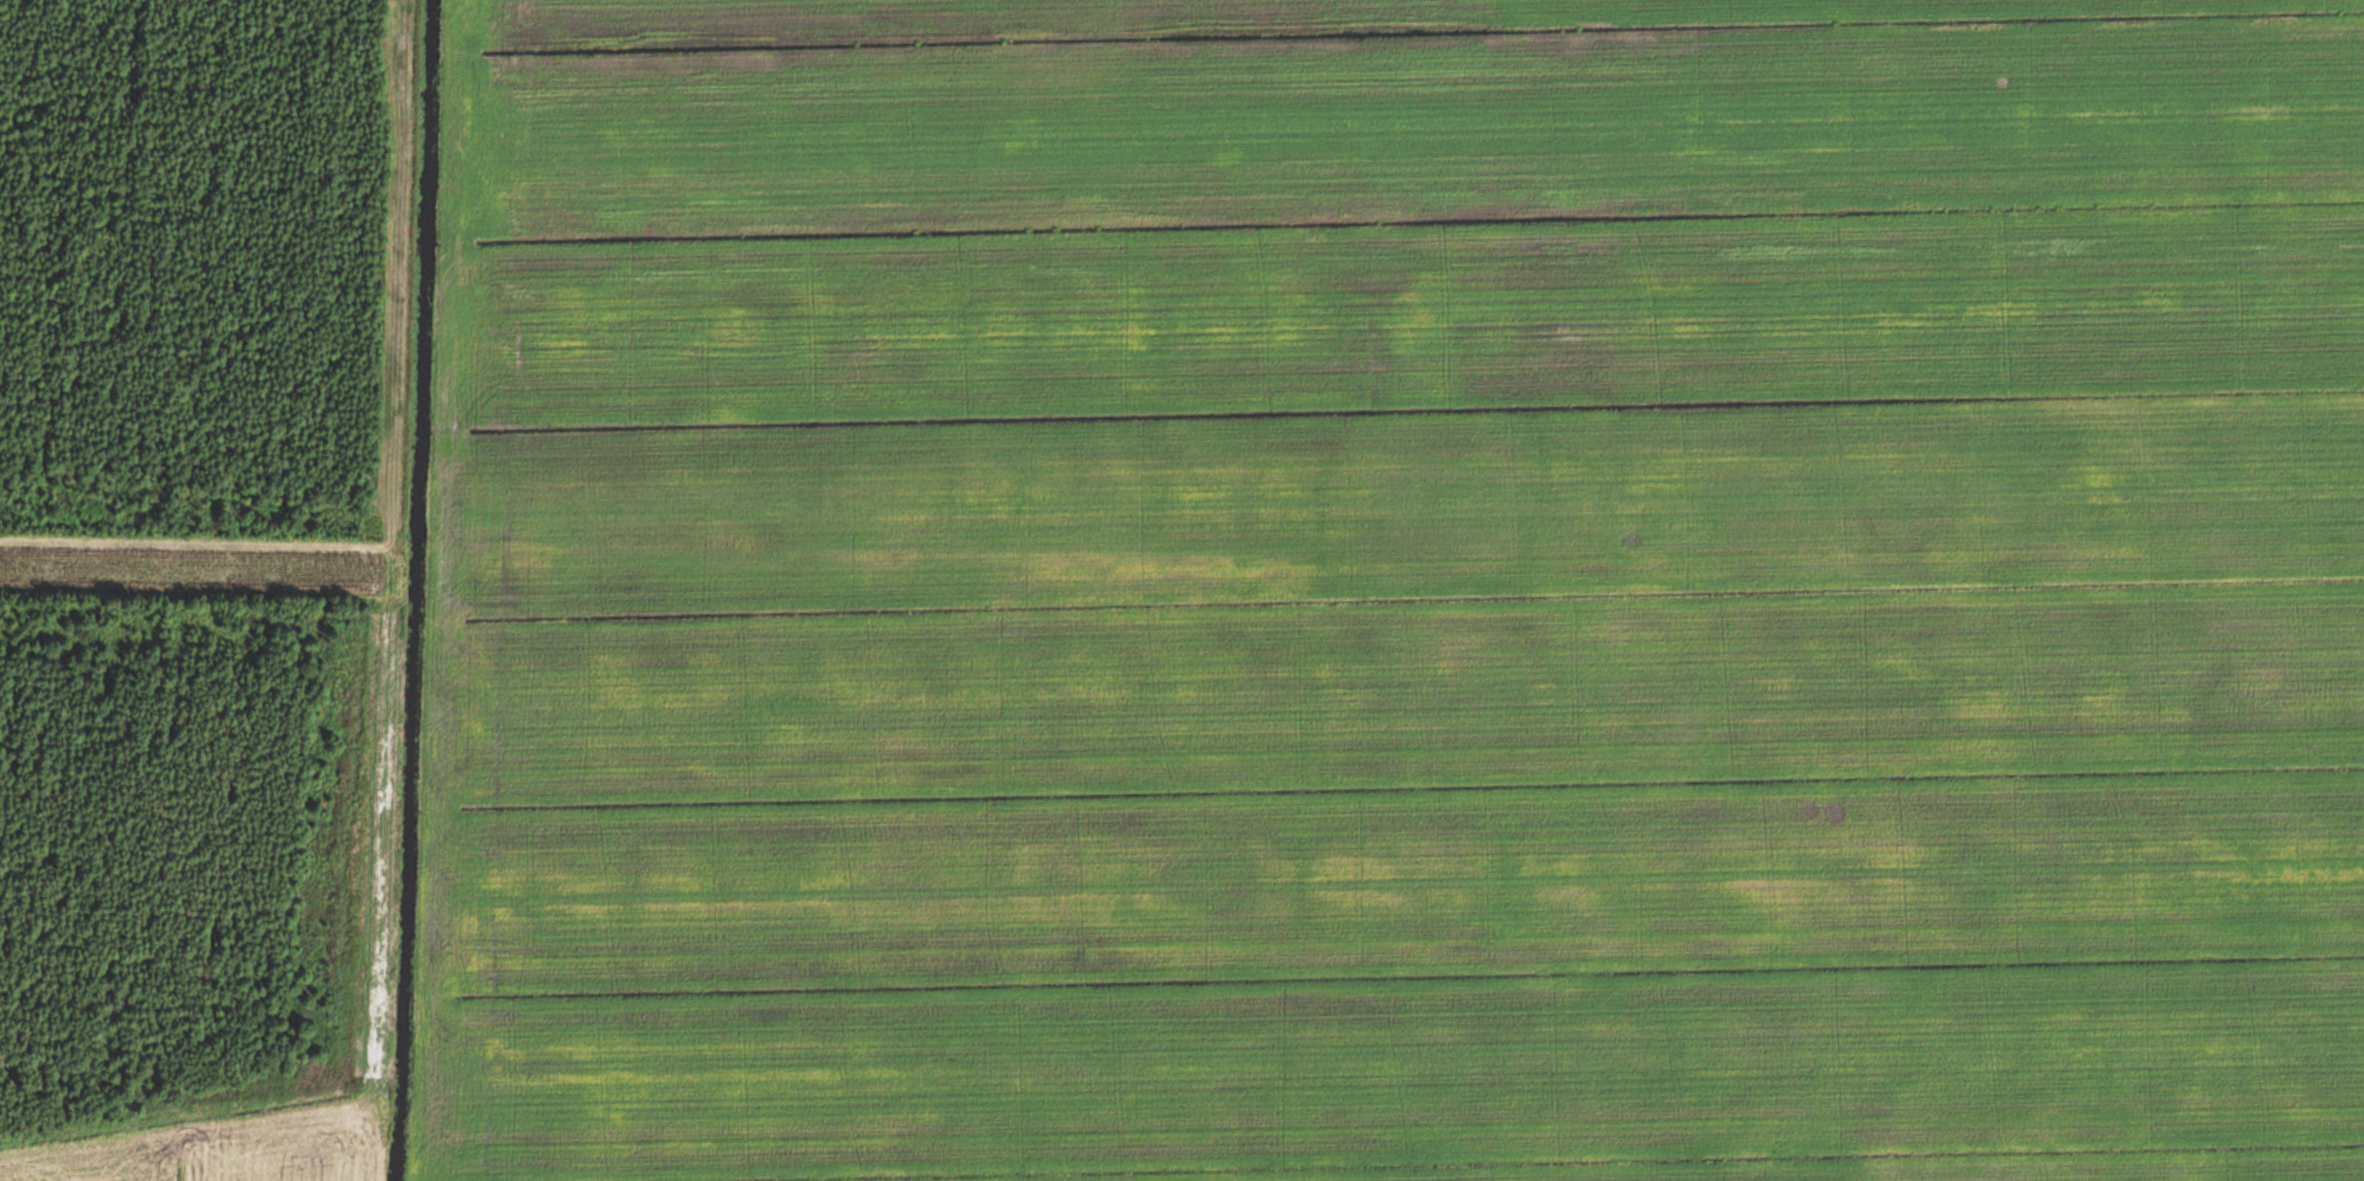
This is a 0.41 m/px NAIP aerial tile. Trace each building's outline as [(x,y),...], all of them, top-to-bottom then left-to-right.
[(1590,636),(1577,636),(1576,651),(1589,652),(1590,636)]
